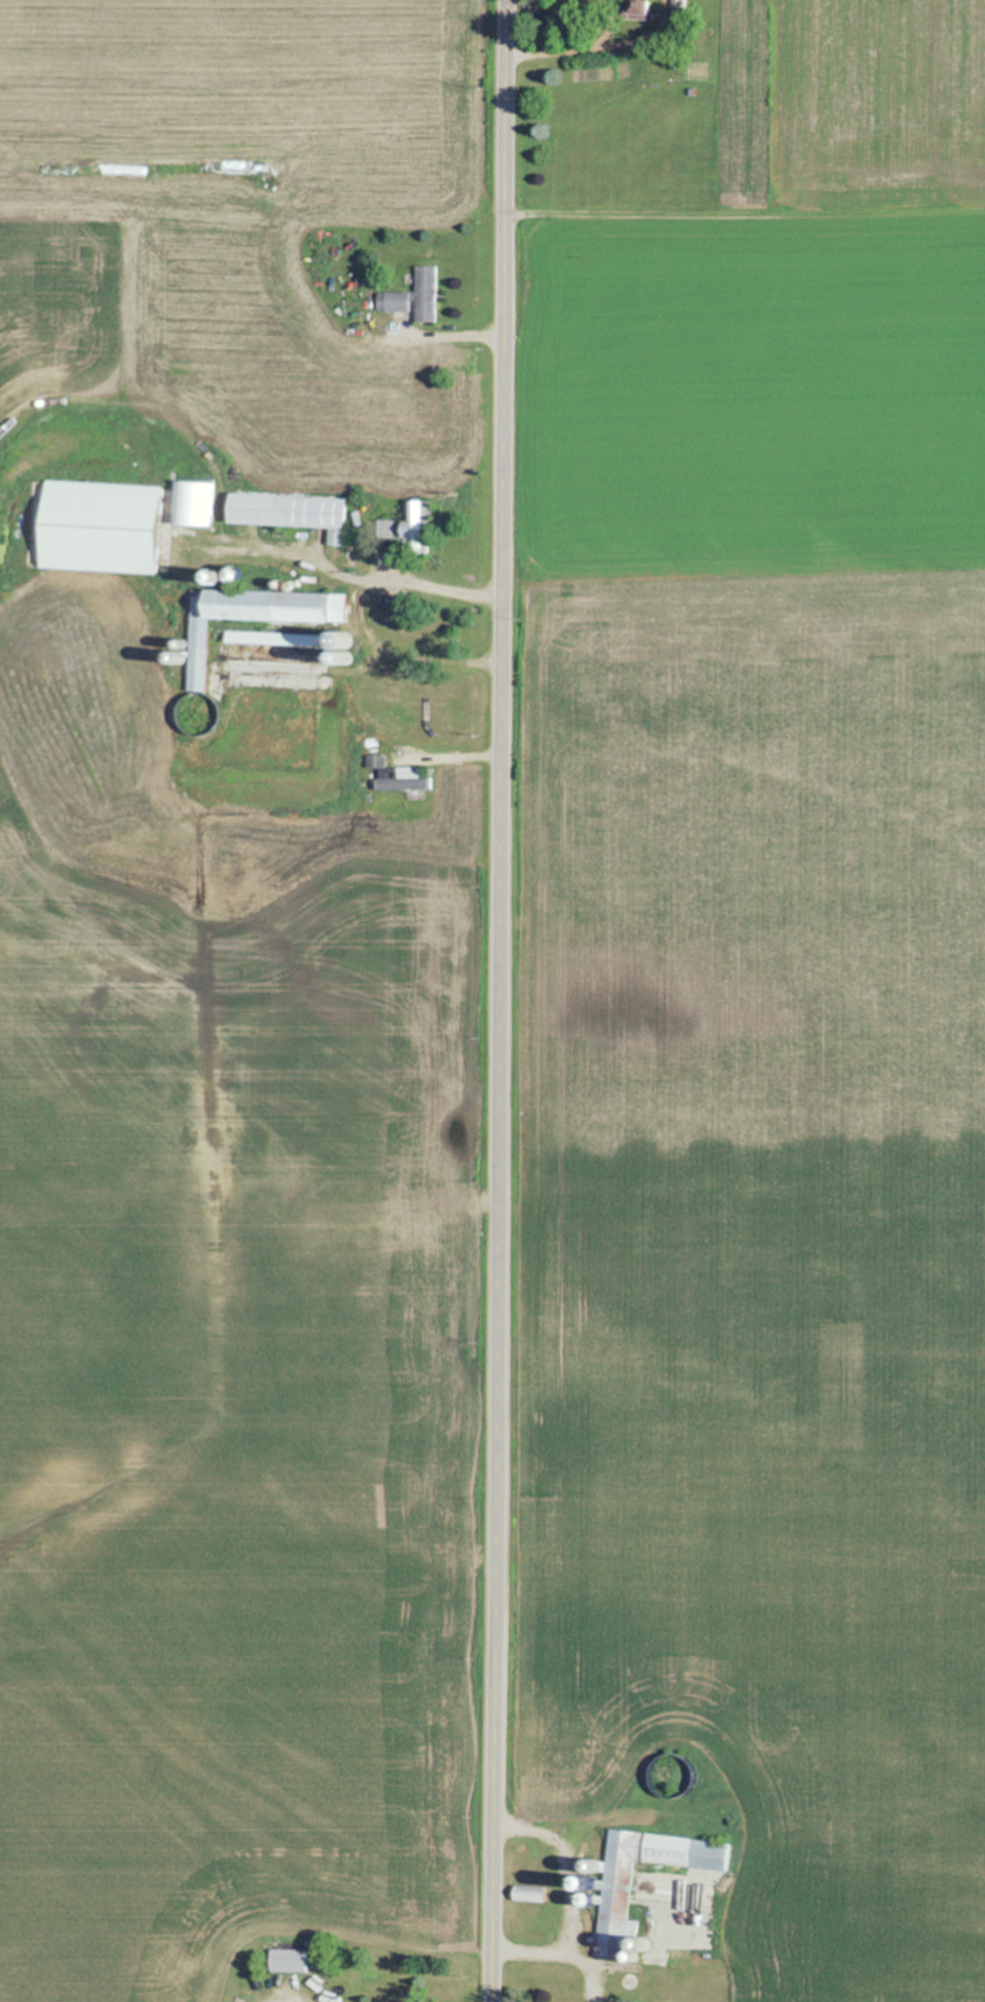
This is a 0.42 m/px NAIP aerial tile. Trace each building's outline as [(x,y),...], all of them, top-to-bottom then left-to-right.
[(648,19),(648,0),(621,0),(621,19),(648,19)] [(670,17),(685,17),(685,0),(670,0),(670,17)] [(411,312),(411,322),(433,322),(434,266),(413,266),(413,292),(375,292),(375,312),(411,312)] [(36,568),(153,573),(157,485),(39,481),(36,568)] [(327,527),(326,545),(342,545),(344,498),(226,494),(225,524),(327,527)] [(376,543),(428,544),(430,500),(404,499),(403,519),(377,519),(376,543)] [(186,691),(203,691),(205,618),(343,622),(344,593),(201,589),(201,593),(188,593),(186,691)] [(317,633),(224,632),(223,643),(317,645),(317,633)] [(327,664),(348,664),(347,648),(349,648),(348,633),(323,633),(324,650),(327,650),(327,664)] [(373,790),(429,789),(429,777),(415,777),(414,766),(381,767),(381,754),(363,754),(364,767),(372,767),(373,790)] [(632,1861),(724,1870),(727,1841),(608,1829),(603,1880),(593,1879),(591,1892),(577,1890),(576,1902),(599,1904),(594,1956),(635,1960),(636,1948),(646,1949),(647,1936),(636,1935),(638,1920),(626,1918),(632,1861)] [(703,1902),(705,1890),(642,1882),(640,1895),(703,1902)] [(543,1900),(543,1885),(512,1885),(512,1900),(543,1900)] [(270,1972),(306,1972),(306,1949),(270,1949),(270,1972)]
